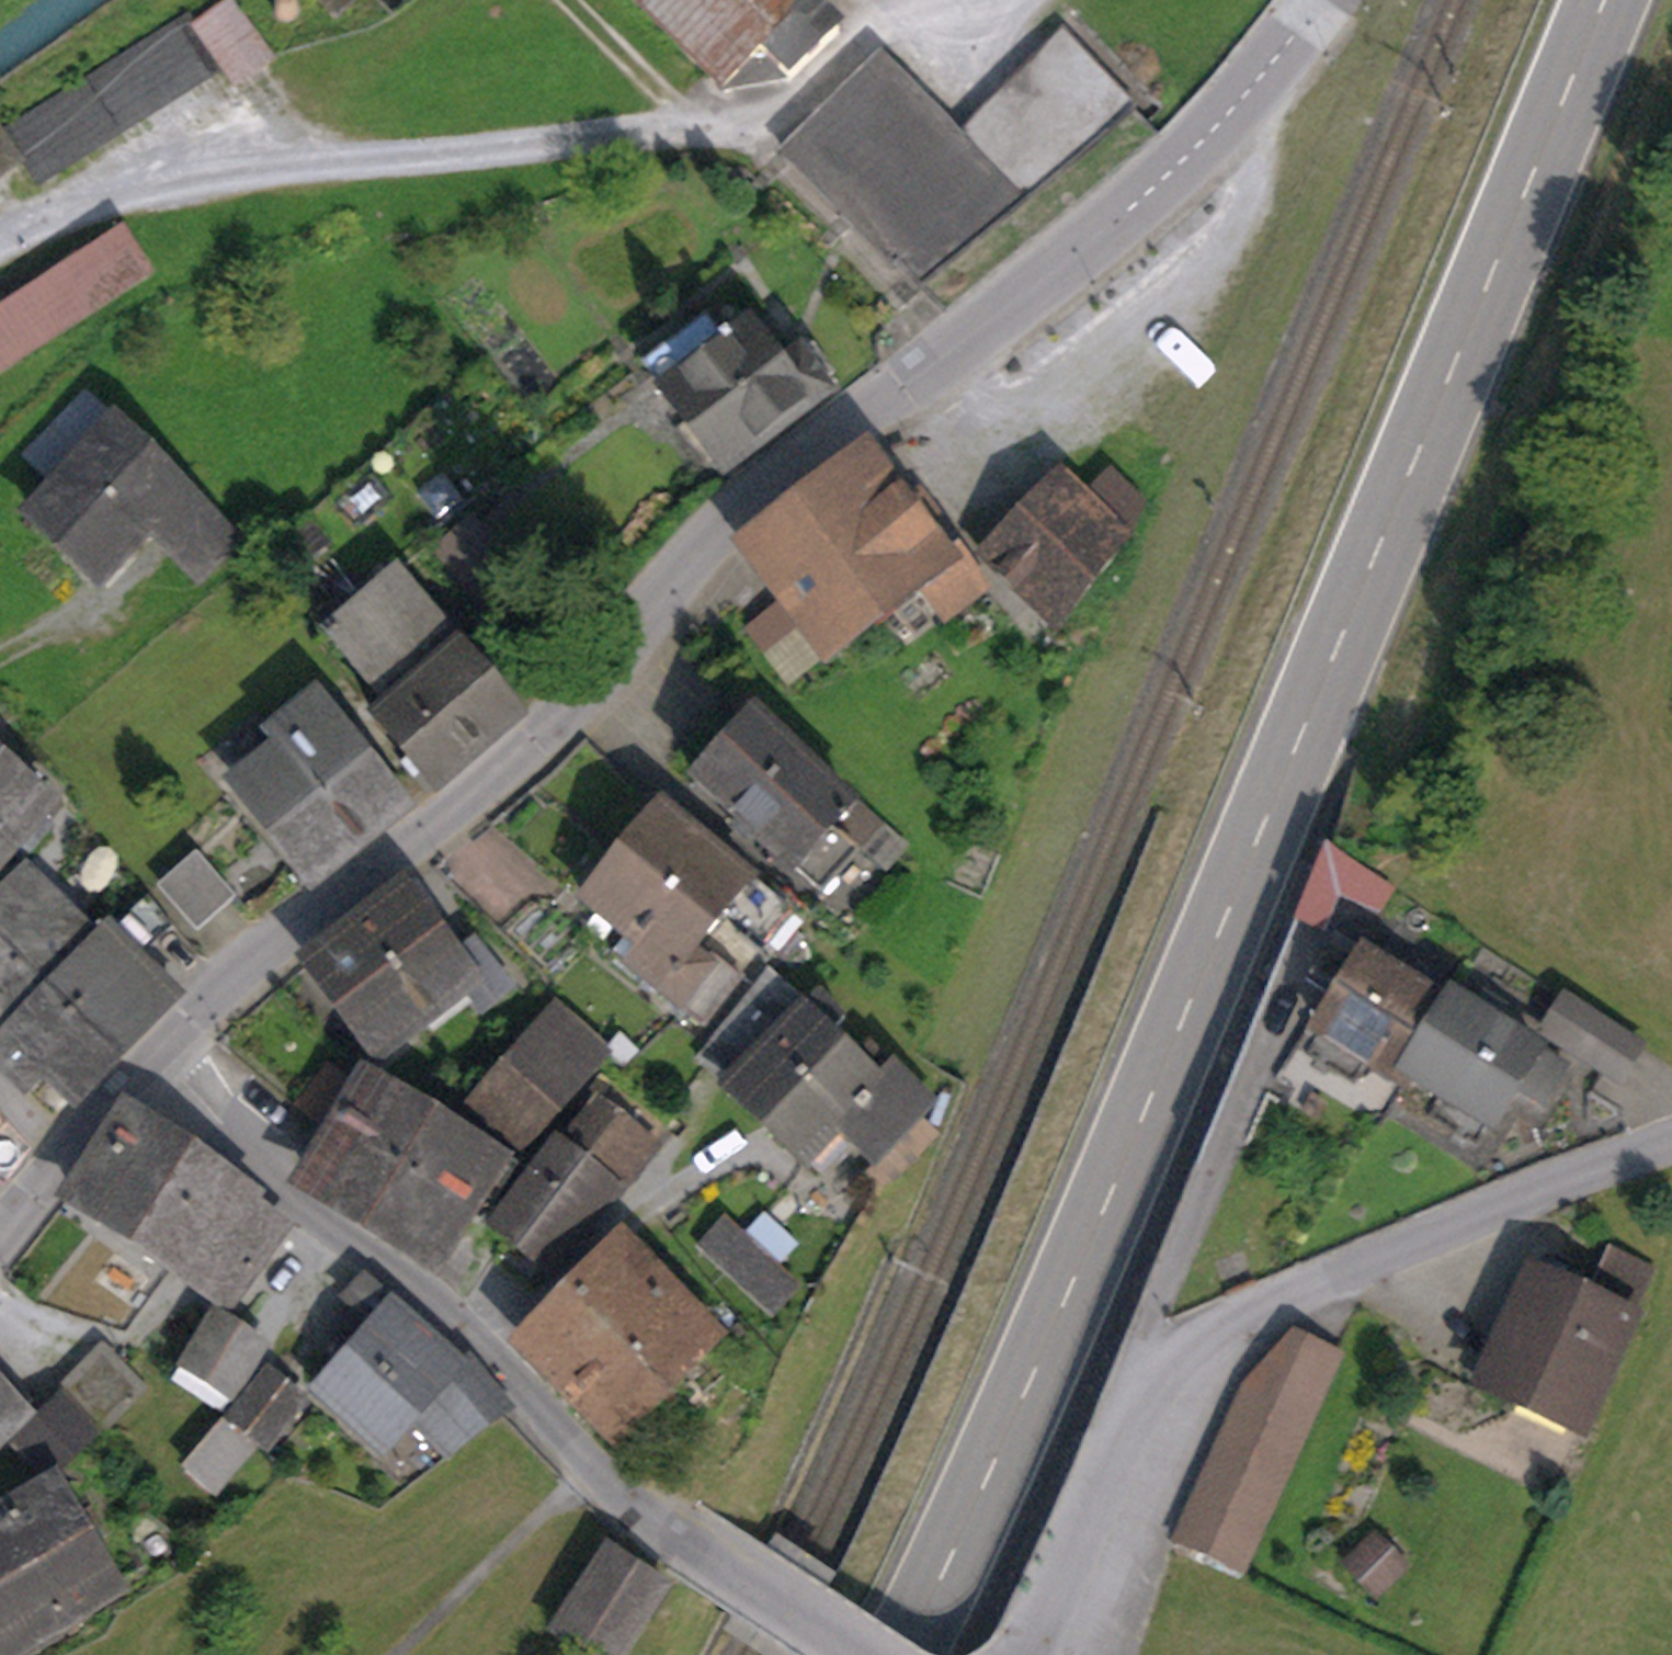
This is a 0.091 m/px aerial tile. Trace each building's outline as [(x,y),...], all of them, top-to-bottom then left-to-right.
[(223,68),(236,85),(272,60),(231,0),(195,25),(194,26),(223,68)] [(290,21),(299,10),(296,0),(276,0),(271,5),(276,19),(290,21)] [(335,19),(355,0),(316,0),(335,19)] [(723,90),(760,53),(788,81),(839,31),(811,3),(814,0),(632,0),(723,90)] [(37,184),(223,68),(194,26),(195,25),(189,15),(1,131),(0,130),(0,133),(20,160),(37,184)] [(962,139),(980,157),(1081,53),(1064,36),(962,139)] [(781,150),(944,313),(1160,133),(1081,53),(980,157),(962,139),(878,55),(781,150)] [(148,277),(122,236),(0,316),(0,373),(148,277)] [(706,318),(644,365),(724,471),(828,392),(821,382),(834,373),(819,352),(806,361),(801,354),(782,367),(750,325),(731,339),(727,335),(722,339),(706,318)] [(57,485),(32,511),(94,574),(145,520),(203,578),(236,541),(87,393),(26,455),(57,485)] [(945,615),(982,588),(951,548),(947,550),(871,452),(749,547),(778,585),(828,650),(919,580),(945,615)] [(434,518),(477,498),(456,455),(413,475),(434,518)] [(1109,477),(1086,502),(1060,477),(985,555),(1059,626),(1127,541),(1141,509),(1109,477)] [(436,552),(478,602),(513,574),(473,523),(436,552)] [(436,790),(519,719),(396,572),(328,632),(390,704),(375,718),(436,790)] [(788,681),(828,650),(778,585),(739,615),(788,681)] [(283,751),(240,785),(277,830),(357,766),(338,741),(350,731),(334,710),(319,722),(303,705),(268,733),(283,751)] [(861,844),(879,824),(755,714),(695,781),(792,870),(795,867),(819,889),(849,856),(825,834),(836,822),(861,844)] [(14,769),(4,759),(0,763),(0,850),(6,843),(22,855),(46,827),(42,823),(59,801),(18,764),(14,769)] [(390,779),(377,790),(357,766),(277,830),(312,876),(408,801),(390,779)] [(766,945),(791,914),(766,893),(662,807),(623,855),(711,927),(724,911),(741,925),(766,945)] [(886,869),(905,848),(879,824),(861,844),(860,845),(886,869)] [(1376,913),(1387,897),(1328,852),(1300,919),(1321,928),(1336,892),(1376,913)] [(197,932),(236,898),(197,853),(157,887),(197,932)] [(741,977),(699,943),(711,927),(623,855),(585,902),(627,935),(643,948),(631,964),(630,966),(702,1024),(741,977)] [(14,1027),(65,977),(102,941),(100,939),(31,872),(0,903),(0,1012),(14,1027)] [(415,882),(312,959),(346,1003),(442,932),(436,924),(443,918),(415,882)] [(734,934),(767,960),(806,913),(773,885),(766,893),(791,914),(766,945),(741,925),(734,934)] [(174,996),(138,959),(175,927),(145,895),(100,939),(102,941),(65,977),(83,1012),(122,1049),(174,996)] [(1365,956),(1374,940),(1347,924),(1338,939),(1365,956)] [(473,943),(459,954),(442,932),(346,1003),(379,1049),(424,1016),(433,1028),(467,1003),(476,1014),(509,987),(473,943)] [(614,950),(631,964),(643,948),(627,935),(614,950)] [(1408,1073),(1449,1007),(1429,995),(1439,979),(1419,967),(1409,983),(1365,956),(1338,939),(1314,977),(1342,994),(1319,1031),(1402,1082),(1408,1073)] [(733,1083),(728,1088),(766,1125),(840,1049),(826,1036),(842,1020),(817,994),(807,1005),(768,974),(699,1060),(733,1083)] [(80,1091),(122,1049),(83,1012),(65,977),(14,1027),(0,1040),(0,1064),(25,1090),(52,1064),(80,1091)] [(1449,1007),(1408,1073),(1490,1124),(1513,1087),(1537,1049),(1493,1022),(1503,1006),(1483,994),(1473,1009),(1454,998),(1449,1007)] [(1547,1034),(1617,1077),(1637,1045),(1568,1002),(1547,1034)] [(606,1053),(557,1011),(539,1034),(585,1076),(606,1053)] [(508,1068),(555,1109),(585,1076),(539,1034),(508,1068)] [(634,1053),(619,1037),(606,1049),(622,1065),(634,1053)] [(868,1045),(852,1061),(840,1049),(766,1125),(805,1162),(808,1158),(823,1173),(855,1140),(876,1160),(929,1103),(868,1045)] [(1565,1066),(1537,1049),(1513,1087),(1542,1105),(1565,1066)] [(356,1088),(358,1086),(324,1065),(294,1111),(329,1133),(330,1130),(356,1088)] [(474,1105),(522,1146),(555,1109),(508,1068),(474,1105)] [(339,1136),(312,1181),(372,1218),(436,1113),(376,1076),(365,1093),(356,1088),(330,1130),(339,1136)] [(560,1149),(620,1195),(656,1149),(597,1103),(560,1149)] [(480,1218),(515,1162),(436,1113),(372,1218),(432,1257),(463,1207),(480,1218)] [(128,1118),(73,1192),(124,1231),(180,1154),(128,1118)] [(560,1149),(501,1223),(561,1271),(620,1195),(560,1149)] [(191,1159),(189,1161),(180,1154),(124,1231),(233,1307),(286,1232),(191,1159)] [(701,1248),(772,1313),(796,1287),(725,1222),(701,1248)] [(723,1332),(688,1302),(634,1245),(530,1344),(619,1438),(711,1348),(723,1332)] [(1651,1269),(1610,1251),(1588,1301),(1533,1276),(1488,1377),(1583,1419),(1651,1269)] [(357,1340),(316,1385),(354,1421),(428,1334),(395,1300),(363,1276),(341,1297),(358,1311),(343,1328),(357,1340)] [(212,1317),(183,1363),(231,1395),(261,1348),(212,1317)] [(384,1448),(410,1420),(417,1427),(434,1410),(477,1377),(428,1334),(354,1421),(384,1448)] [(1261,1401),(1306,1421),(1335,1357),(1291,1337),(1261,1401)] [(95,1438),(146,1388),(104,1346),(55,1397),(59,1400),(57,1402),(90,1437),(95,1438)] [(229,1422),(262,1449),(301,1403),(263,1375),(229,1422)] [(9,1387),(0,1377),(0,1388),(4,1392),(9,1387)] [(434,1410),(417,1427),(449,1457),(507,1410),(477,1377),(434,1410)] [(29,1410),(9,1387),(4,1392),(0,1388),(0,1437),(29,1410)] [(1181,1538),(1241,1565),(1306,1421),(1261,1401),(1246,1394),(1181,1538)] [(38,1423),(71,1455),(90,1437),(57,1402),(38,1423)] [(15,1446),(48,1479),(71,1455),(38,1423),(15,1446)] [(226,1425),(190,1468),(216,1490),(253,1447),(226,1425)] [(0,1520),(0,1587),(93,1532),(62,1482),(0,1520)] [(124,1580),(93,1532),(0,1587),(0,1634),(9,1649),(124,1580)] [(1404,1566),(1376,1538),(1349,1566),(1377,1593),(1404,1566)] [(559,1626),(602,1654),(620,1654),(666,1584),(611,1547),(559,1626)]
